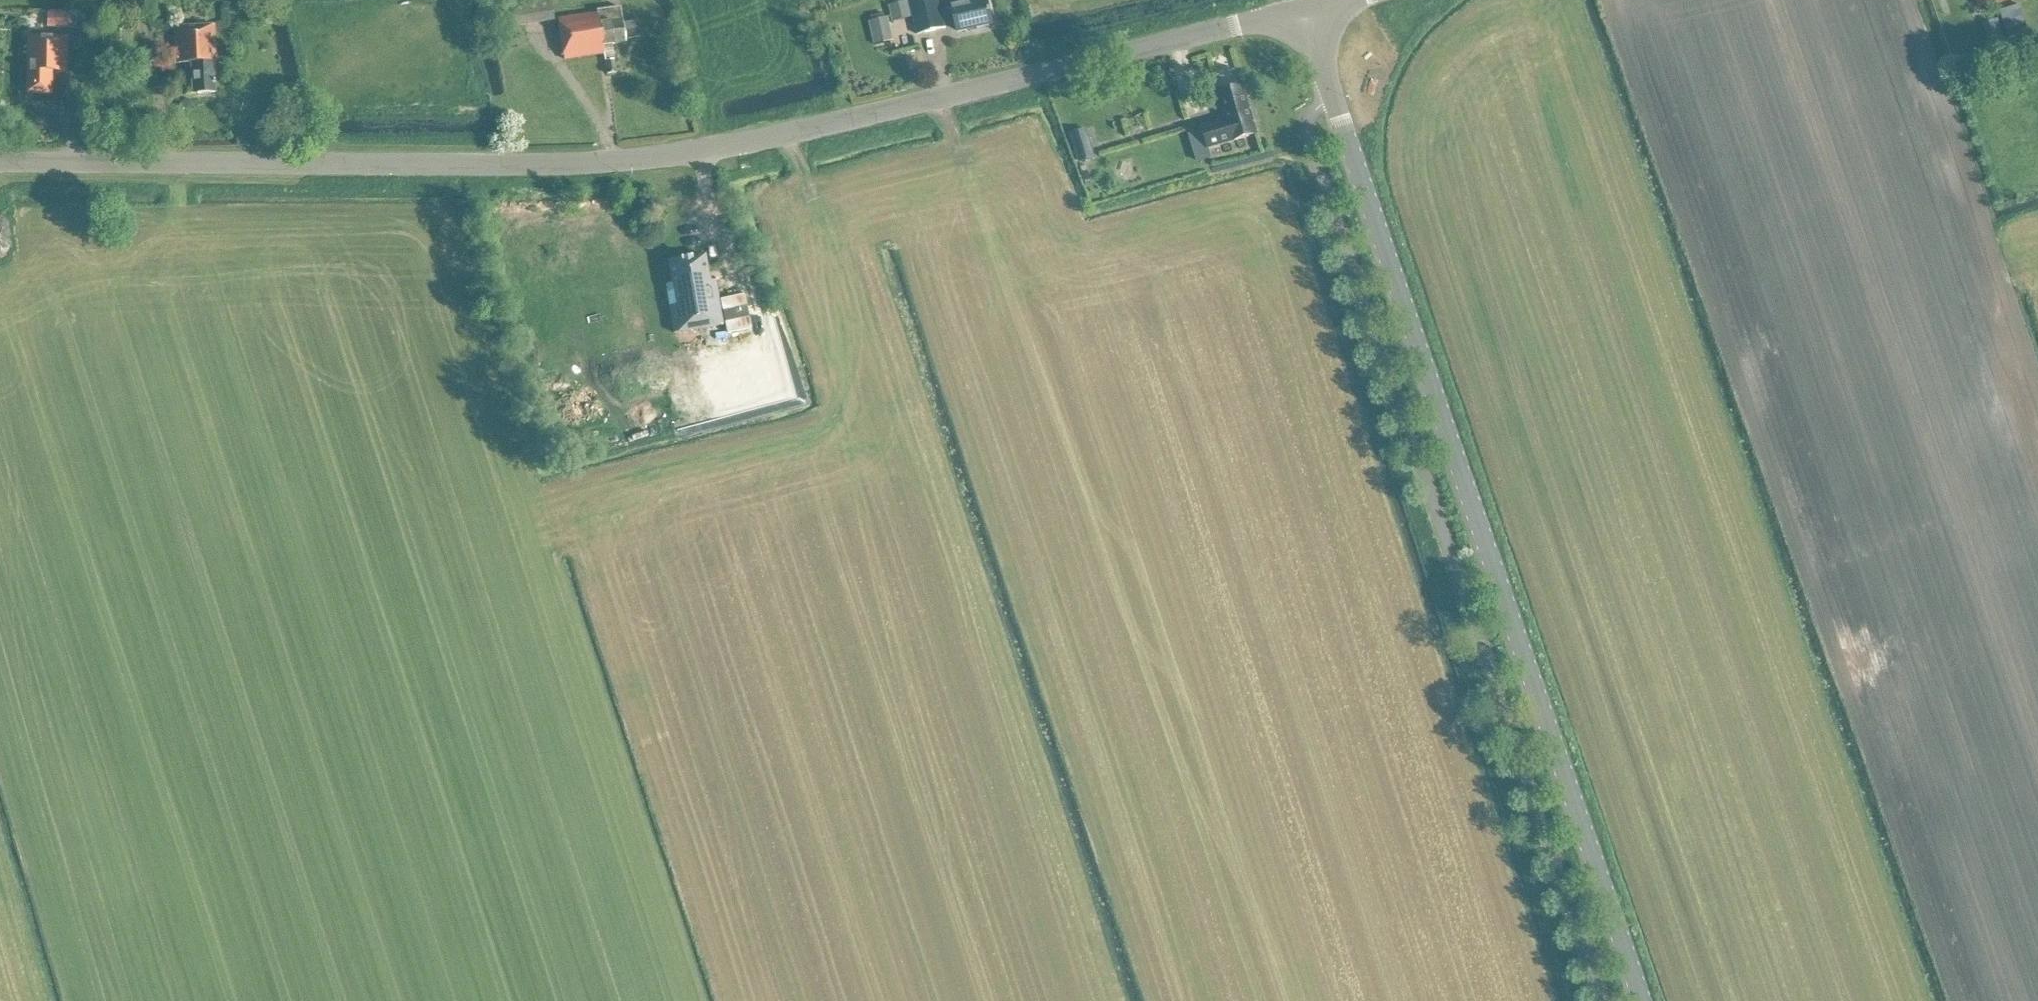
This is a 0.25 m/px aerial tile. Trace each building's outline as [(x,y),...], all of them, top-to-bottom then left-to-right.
[(946,30),(939,0),(909,0),(918,36),(946,30)] [(994,24),(988,0),(984,0),(966,4),(965,0),(944,0),(946,10),(953,8),(958,32),(994,24)] [(892,22),(912,17),(908,2),(889,6),(892,22)] [(2011,41),(2034,37),(2029,4),(2005,8),(2011,41)] [(626,43),(625,40),(640,38),(638,22),(623,24),(623,21),(622,21),(620,8),(596,11),(597,14),(558,20),(564,60),(603,54),(606,74),(615,73),(612,45),(626,43)] [(73,32),(73,14),(48,13),(47,31),(73,32)] [(1997,21),(1986,24),(1994,50),(2005,46),(1997,21)] [(215,26),(173,28),(175,65),(190,64),(192,95),(216,94),(215,62),(216,62),(215,26)] [(66,72),(67,38),(28,37),(27,93),(51,94),(51,72),(66,72)] [(1189,135),(1197,163),(1212,158),(1209,149),(1257,135),(1254,124),(1256,121),(1253,112),(1250,110),(1244,86),(1220,93),(1229,123),(1189,135)] [(1101,132),(1074,140),(1090,195),(1118,187),(1101,132)] [(674,334),(722,326),(711,261),(705,263),(704,257),(668,262),(672,285),(665,285),(674,334)] [(744,295),(720,300),(727,334),(751,329),(744,295)] [(746,404),(772,398),(760,350),(733,357),(746,404)]
